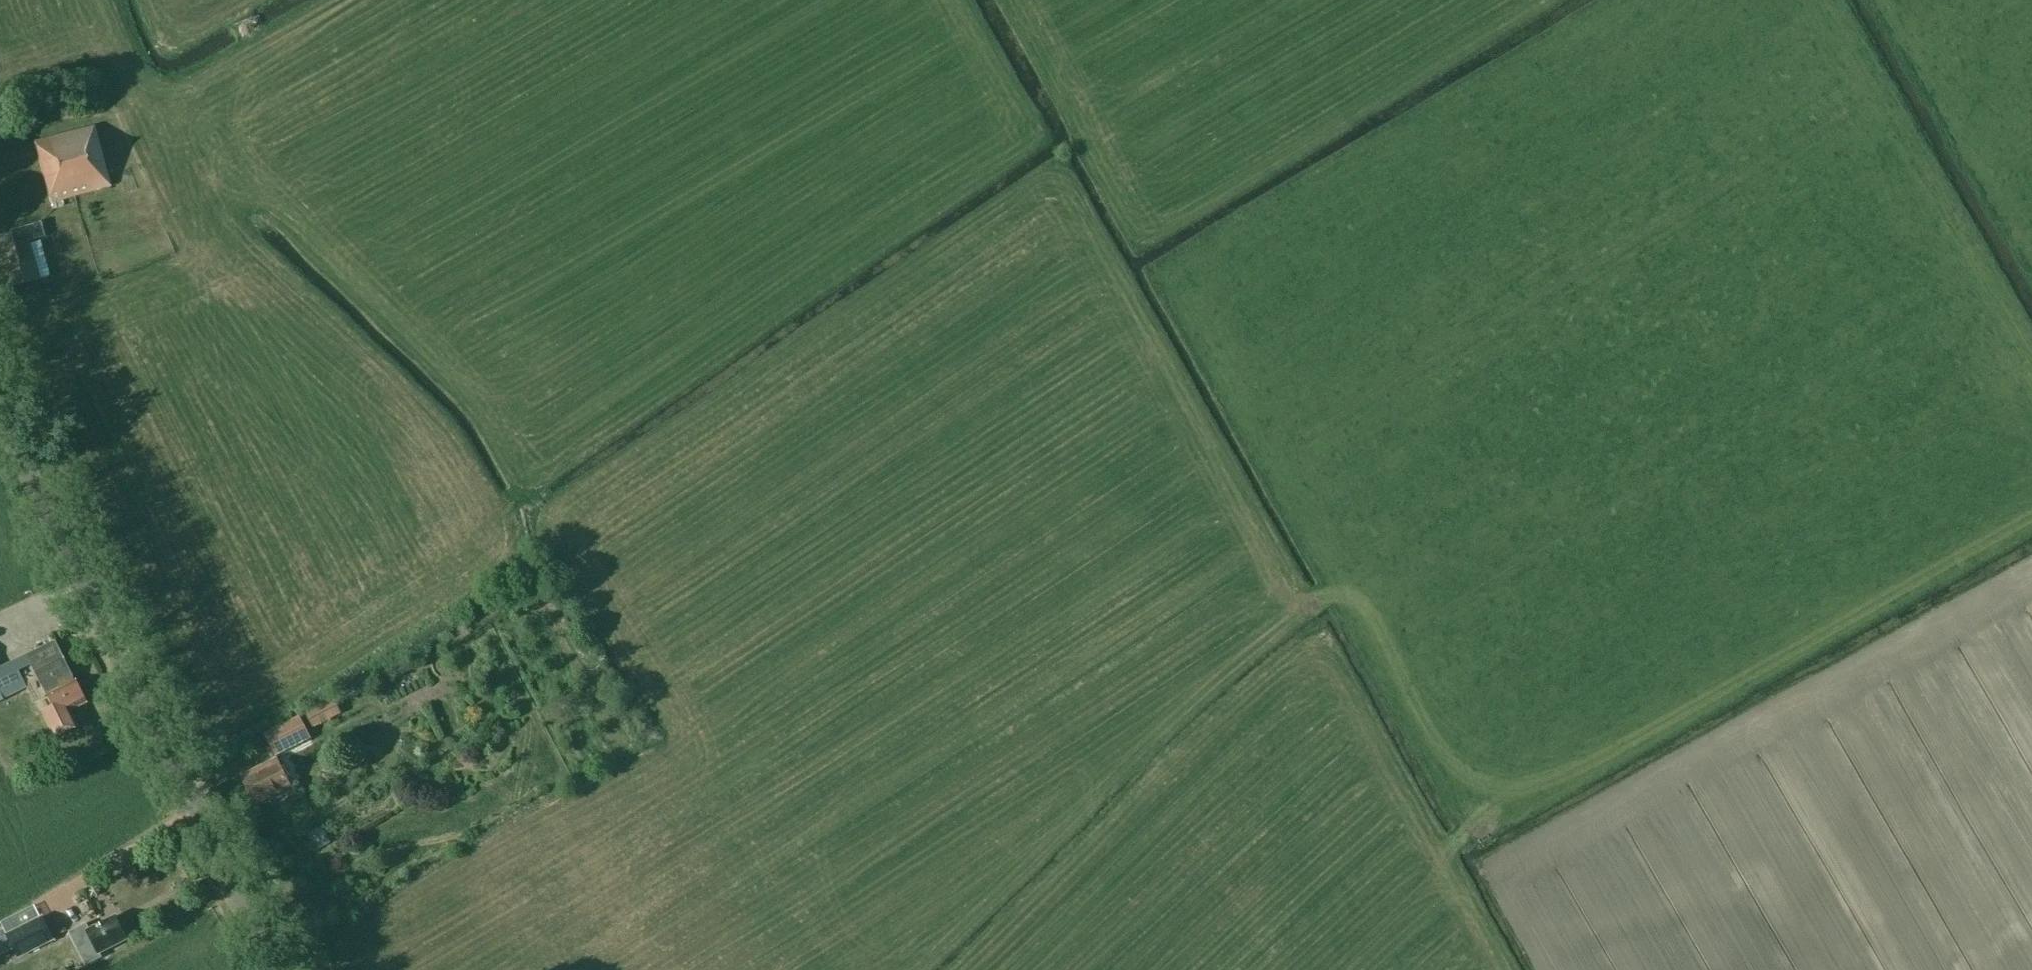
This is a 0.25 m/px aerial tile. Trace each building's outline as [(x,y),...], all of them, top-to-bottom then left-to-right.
[(2,126),(5,135),(22,130),(20,121),(2,126)] [(92,123),(32,139),(48,200),(109,183),(92,123)] [(37,277),(25,239),(42,234),(37,220),(7,229),(11,242),(0,246),(0,265),(6,286),(11,285),(14,294),(17,296),(27,293),(29,289),(27,280),(37,277)] [(38,681),(46,696),(48,695),(54,707),(43,712),(42,711),(41,711),(54,738),(77,726),(69,711),(86,703),(55,641),(0,668),(0,700),(38,681)] [(305,712),(310,723),(339,709),(333,698),(305,712)] [(310,737),(299,715),(263,733),(274,755),(310,737)] [(275,758),(241,776),(254,803),(289,786),(275,758)] [(84,964),(99,956),(97,952),(125,938),(113,915),(87,928),(84,922),(67,931),(84,964)] [(55,936),(51,938),(40,916),(4,934),(16,957),(55,937),(55,936)]
